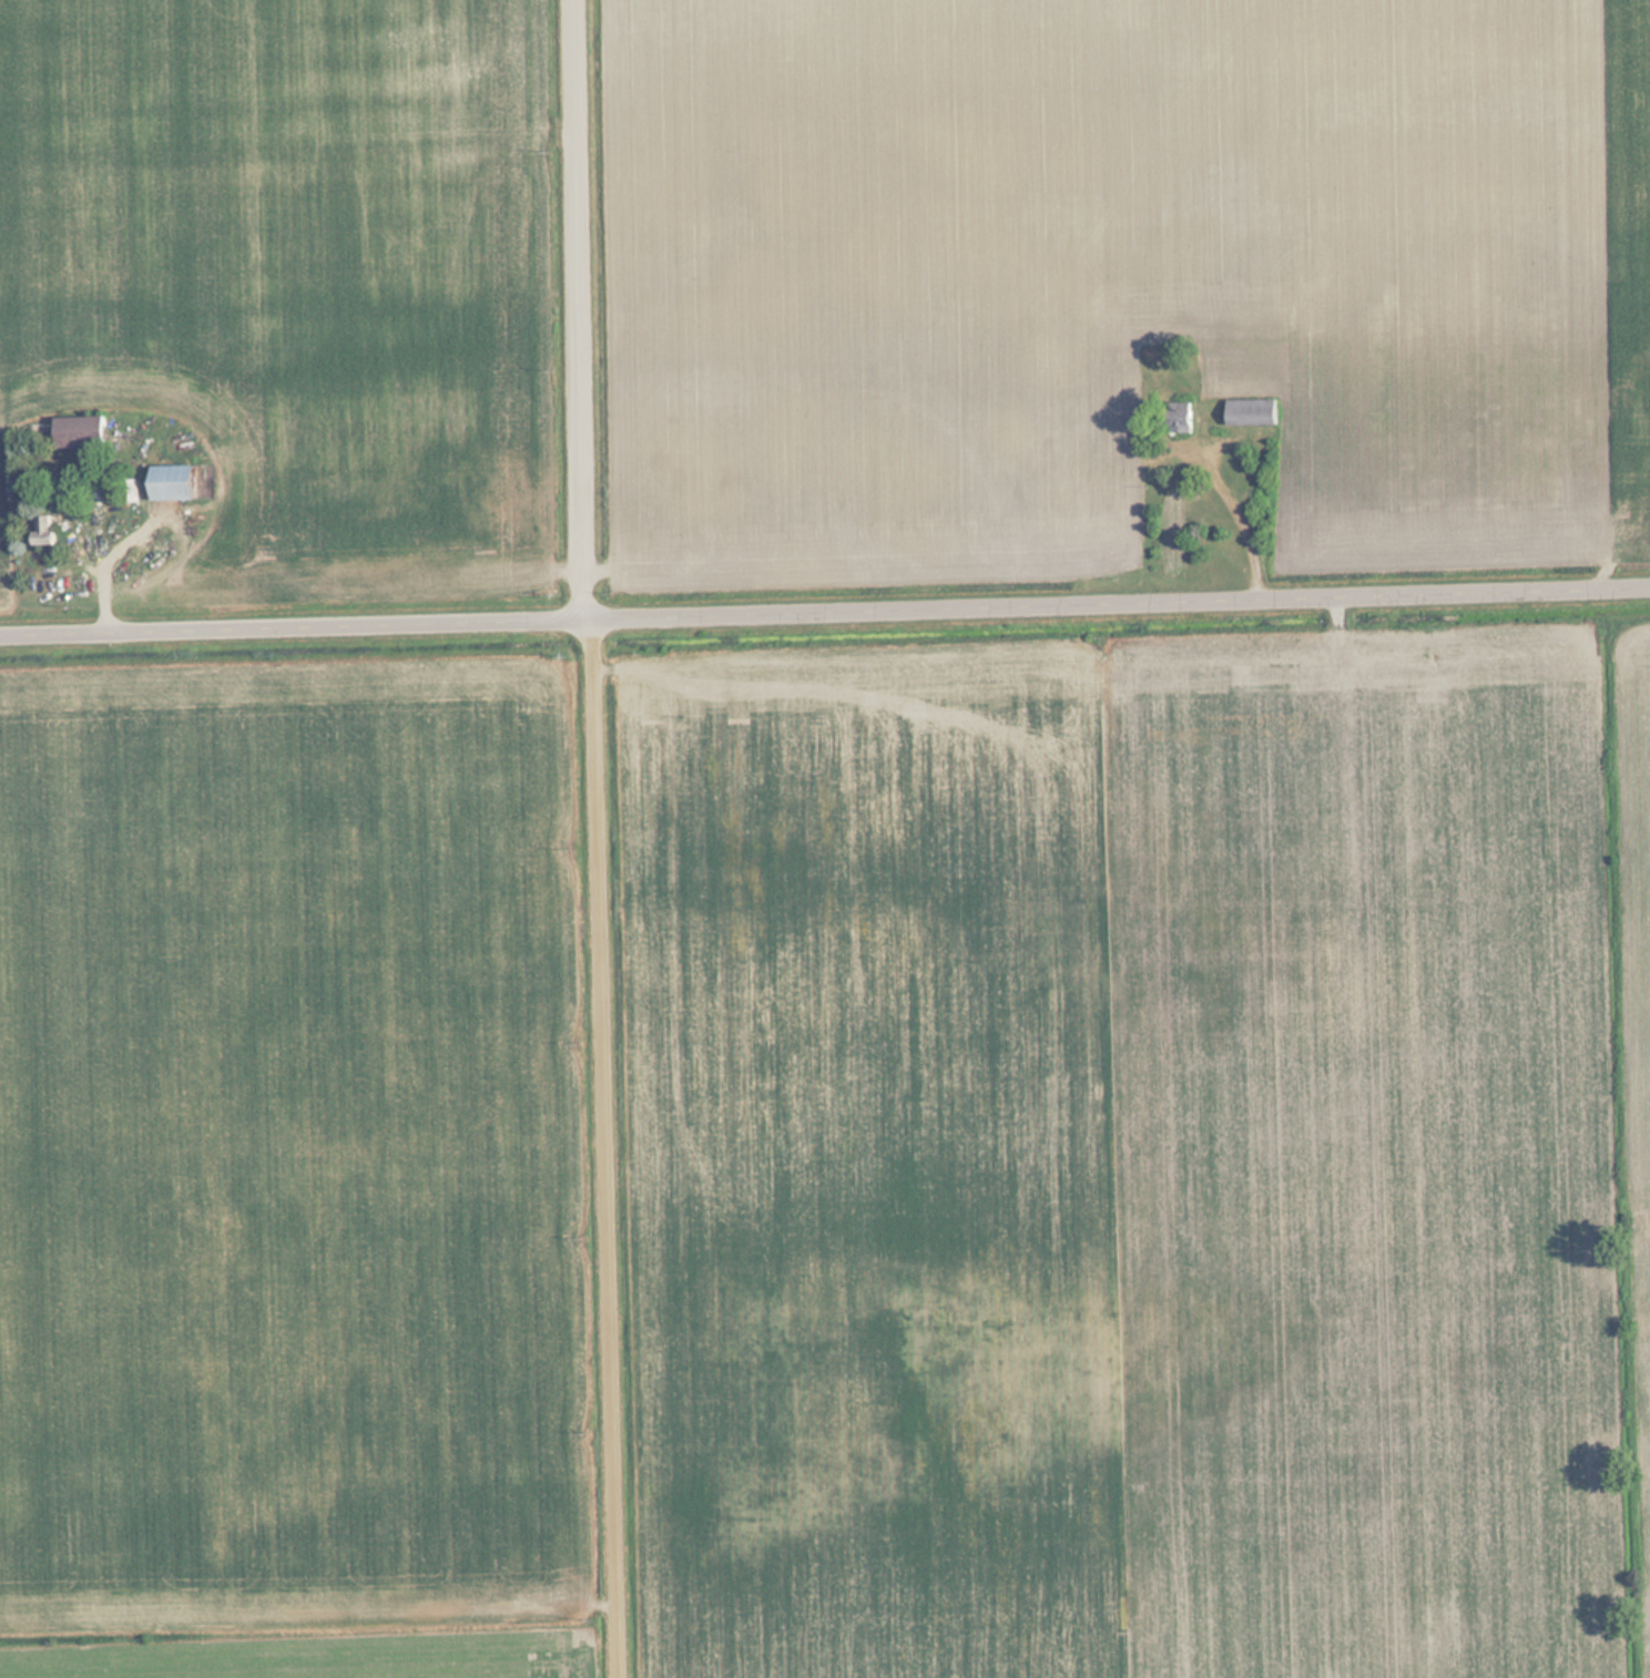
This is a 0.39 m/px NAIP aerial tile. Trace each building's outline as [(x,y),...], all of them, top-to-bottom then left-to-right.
[(1281,423),(1281,398),(1230,398),(1230,423),(1281,423)] [(1199,431),(1199,414),(1174,414),(1174,431),(1199,431)] [(60,416),(60,446),(110,446),(110,416),(60,416)] [(201,498),(200,464),(158,464),(158,499),(201,498)] [(38,544),(59,544),(59,514),(38,514),(38,544)]
